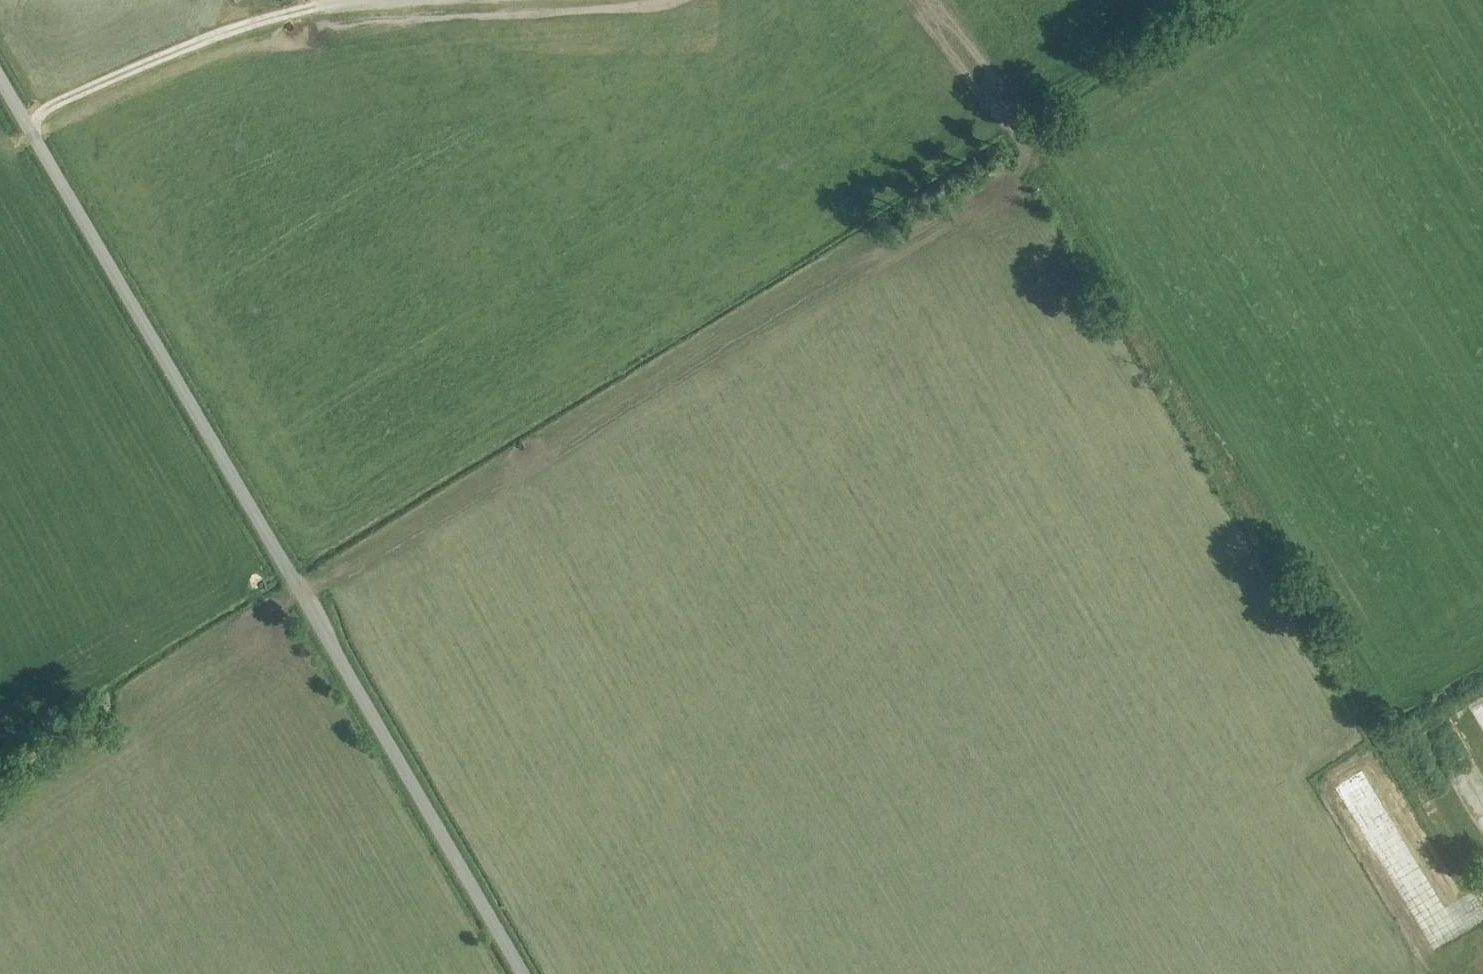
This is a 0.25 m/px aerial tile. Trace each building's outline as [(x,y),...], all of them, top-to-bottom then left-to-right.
[(1440,905),(1432,910),(1441,922),(1459,911),(1438,879),(1427,886),(1440,905)]
